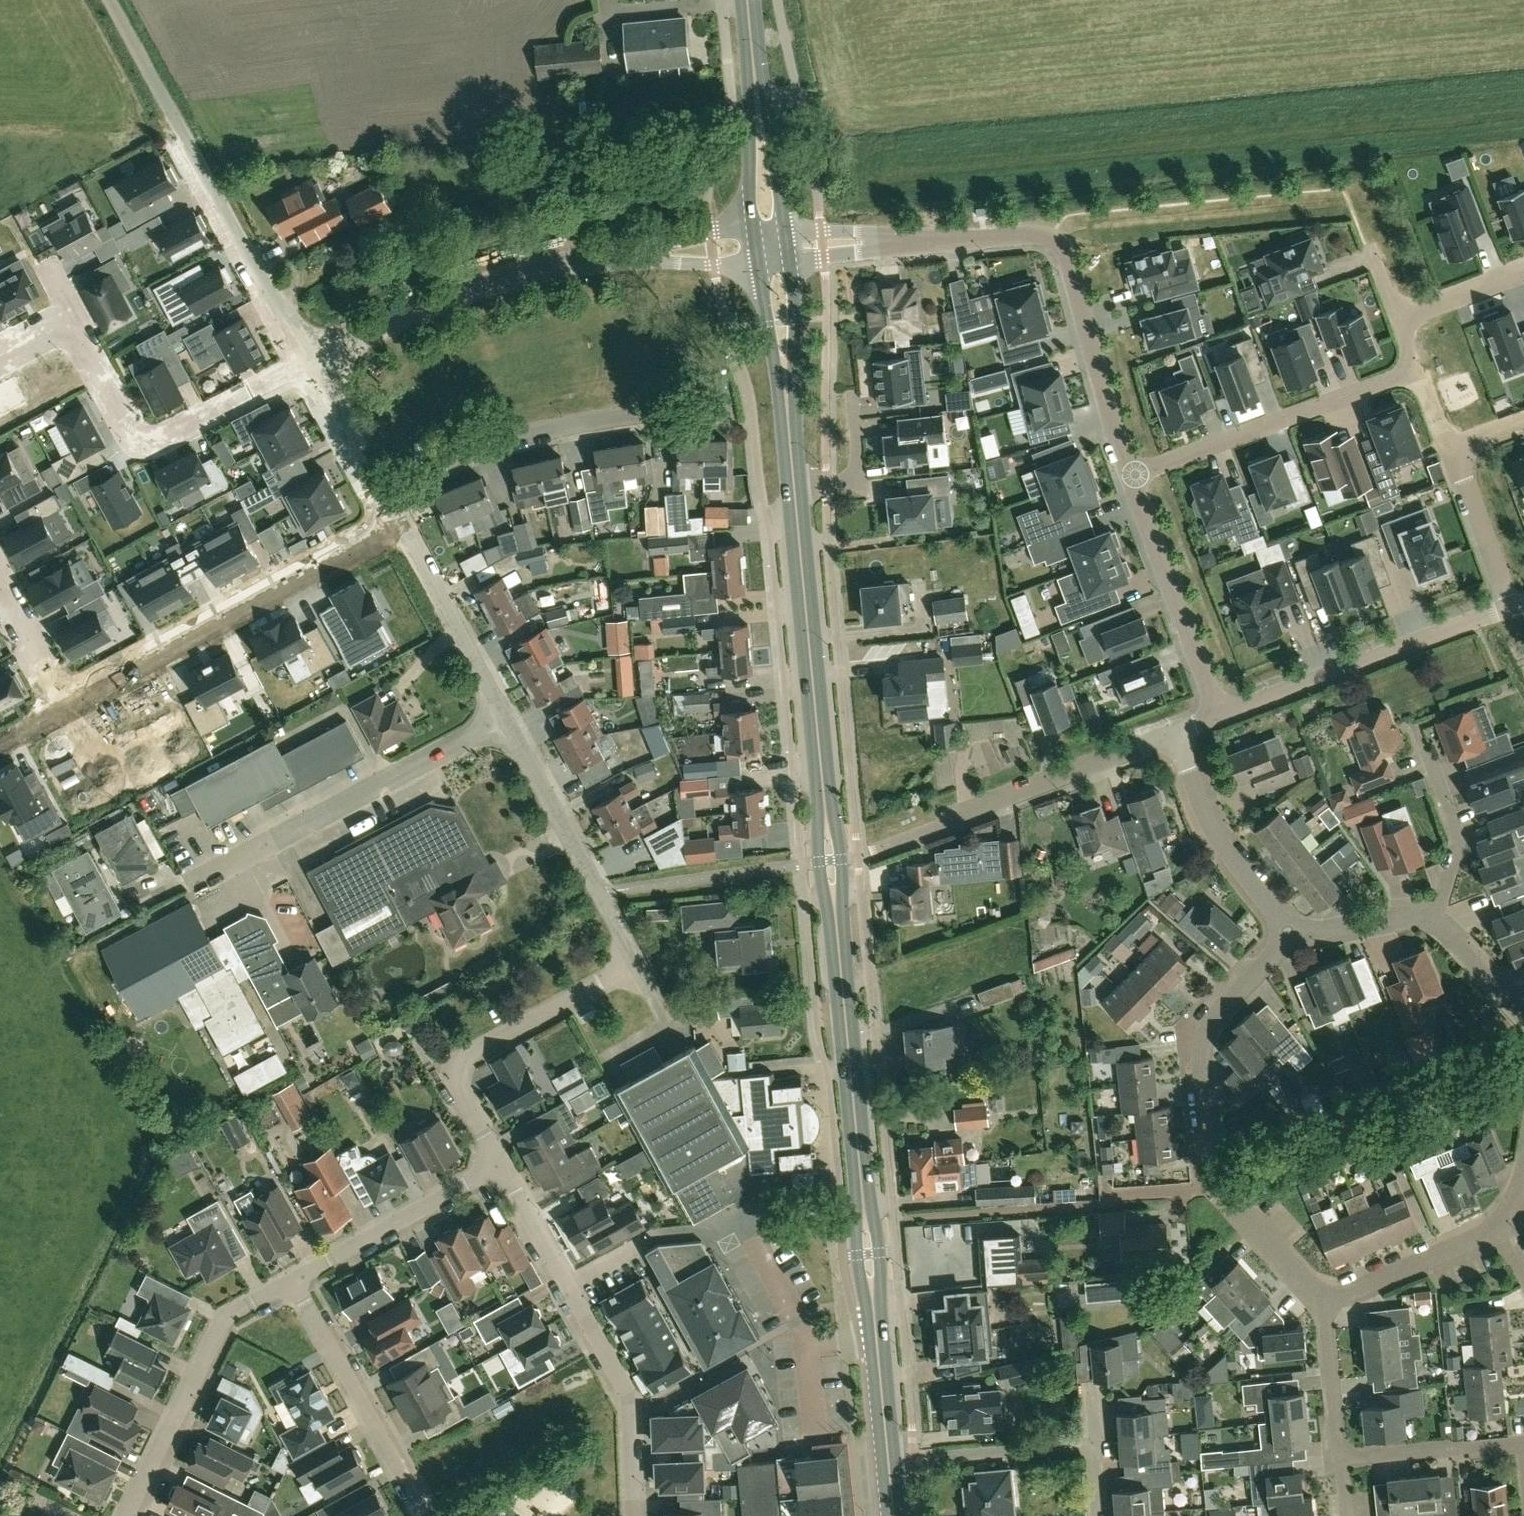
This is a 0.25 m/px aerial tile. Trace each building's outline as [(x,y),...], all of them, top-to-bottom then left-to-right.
[(684,17),(625,23),(629,69),(689,63),(684,17)] [(536,45),(540,79),(604,73),(601,38),(536,45)] [(481,155),(484,167),(500,162),(497,151),(481,155)] [(1463,157),(1447,163),(1453,178),(1469,173),(1463,157)] [(150,200),(167,191),(176,186),(174,183),(178,181),(171,167),(167,169),(162,160),(122,182),(135,207),(121,214),(128,227),(157,212),(150,200)] [(300,226),(308,242),(348,223),(336,199),(324,205),(322,200),(326,198),(319,183),(314,185),(312,180),(284,194),(287,199),(270,207),(284,234),(300,226)] [(362,224),(390,209),(378,185),(350,200),(362,224)] [(1468,187),(1446,195),(1451,209),(1434,215),(1443,239),(1440,240),(1445,255),(1449,254),(1451,259),(1461,255),(1463,258),(1476,253),(1475,250),(1478,248),(1472,234),(1484,229),(1479,217),(1468,187)] [(1499,198),(1514,239),(1523,235),(1523,236),(1523,188),(1499,198)] [(64,216),(44,227),(52,241),(57,239),(67,259),(78,253),(80,255),(95,247),(102,260),(122,250),(116,239),(114,236),(104,241),(87,211),(77,217),(67,222),(64,216)] [(196,216),(194,212),(166,227),(160,215),(140,226),(147,238),(158,233),(172,259),(209,239),(203,229),(207,227),(200,214),(196,216)] [(122,250),(129,246),(123,235),(116,239),(122,250)] [(1255,266),(1256,271),(1269,303),(1301,291),(1296,279),(1323,269),(1311,238),(1266,255),(1269,261),(1255,266)] [(1187,248),(1173,252),(1172,249),(1149,255),(1148,252),(1133,256),(1134,259),(1127,261),(1130,273),(1126,274),(1130,288),(1134,287),(1135,291),(1153,286),(1156,298),(1198,287),(1187,248)] [(131,313),(120,292),(110,275),(122,269),(116,258),(96,268),(102,279),(84,289),(105,327),(107,326),(109,330),(125,321),(123,317),(131,313)] [(0,270),(0,272),(4,280),(0,282),(0,313),(1,314),(3,318),(22,308),(19,303),(33,295),(26,283),(31,280),(20,259),(0,270)] [(184,271),(154,287),(167,311),(189,300),(196,313),(235,292),(229,281),(233,279),(226,266),(222,268),(220,266),(206,274),(190,282),(184,271)] [(1014,287),(997,292),(1000,304),(973,312),(970,299),(954,303),(959,330),(1042,307),(1039,296),(1044,294),(1040,283),(1036,284),(1035,281),(1032,282),(1031,278),(1013,282),(1014,287)] [(874,310),(875,319),(873,319),(872,320),(872,321),(871,322),(871,323),(873,337),(909,333),(908,327),(919,326),(915,289),(904,291),(903,284),(879,287),(878,286),(877,285),(875,284),(874,283),(872,283),(871,283),(869,283),(868,284),(866,285),(865,286),(864,287),(863,289),(863,290),(863,292),(863,293),(863,295),(864,296),(865,298),(866,299),(867,300),(868,300),(869,306),(869,307),(870,308),(871,309),(871,310),(873,310),(874,310)] [(1261,286),(1247,292),(1255,311),(1269,306),(1261,286)] [(1175,309),(1143,318),(1150,345),(1181,337),(1182,340),(1181,340),(1181,342),(1202,334),(1201,333),(1200,333),(1196,316),(1201,314),(1195,292),(1172,298),(1175,309)] [(1341,306),(1340,306),(1317,315),(1329,347),(1342,342),(1349,363),(1378,352),(1363,313),(1346,319),(1341,306)] [(1045,319),(1042,307),(959,330),(959,331),(960,330),(994,321),(1005,363),(1028,357),(1024,340),(1049,333),(1049,330),(1053,329),(1050,318),(1045,319)] [(1522,333),(1519,334),(1512,314),(1504,317),(1503,314),(1500,315),(1499,311),(1484,316),(1485,320),(1484,321),(1485,325),(1481,326),(1486,341),(1491,340),(1501,366),(1523,357),(1523,358),(1523,338),(1522,333)] [(237,371),(264,357),(244,318),(218,332),(212,322),(184,337),(193,355),(220,340),(237,371)] [(1292,339),(1274,346),(1289,386),(1300,382),(1301,385),(1315,380),(1313,376),(1316,375),(1307,351),(1319,346),(1310,322),(1288,330),(1292,339)] [(169,337),(172,342),(190,333),(185,325),(168,334),(169,337)] [(972,344),(967,328),(960,330),(963,346),(972,344)] [(150,368),(138,374),(157,411),(183,398),(177,386),(168,368),(182,360),(172,342),(169,337),(165,329),(138,343),(144,356),(150,368)] [(961,339),(959,331),(948,333),(950,341),(961,339)] [(1251,337),(1229,345),(1233,357),(1217,363),(1233,406),(1259,397),(1248,367),(1261,362),(1251,337)] [(908,364),(923,362),(921,348),(905,350),(906,357),(875,361),(880,404),(911,401),(911,404),(927,402),(926,387),(911,389),(908,364)] [(1209,408),(1202,388),(1205,387),(1192,354),(1179,359),(1182,368),(1174,371),(1178,382),(1162,388),(1171,412),(1161,415),(1167,431),(1203,418),(1200,412),(1209,408)] [(1021,406),(1021,407),(1066,394),(1060,372),(1039,378),(1035,365),(1011,371),(1017,393),(1027,390),(1031,404),(1021,406)] [(971,389),(946,392),(948,409),(953,409),(970,407),(974,407),(971,389)] [(1072,416),(1066,394),(1021,407),(1031,443),(1055,436),(1051,422),(1072,416)] [(1398,458),(1419,450),(1413,435),(1416,434),(1411,422),(1409,423),(1403,407),(1397,409),(1396,405),(1375,413),(1377,417),(1371,419),(1382,446),(1366,452),(1383,498),(1400,491),(1392,470),(1401,466),(1398,458)] [(91,452),(99,448),(105,445),(84,406),(57,420),(74,451),(53,463),(63,482),(97,464),(91,452)] [(254,437),(260,449),(301,427),(290,406),(275,414),(266,419),(259,406),(233,420),(245,442),(254,437)] [(944,414),(919,417),(898,419),(899,434),(883,436),(884,439),(880,439),(881,451),(885,451),(886,465),(931,460),(929,442),(947,440),(944,414)] [(264,472),(270,484),(290,474),(284,463),(300,455),(313,448),(301,427),(260,449),(271,469),(264,472)] [(1352,437),(1339,442),(1335,432),(1307,443),(1324,487),(1340,481),(1345,495),(1370,486),(1352,437)] [(678,441),(679,449),(679,457),(674,457),(675,488),(692,488),(692,473),(703,473),(703,440),(678,441)] [(703,440),(703,473),(721,472),(721,487),(733,487),(732,456),(728,456),(727,440),(703,440)] [(643,442),(620,446),(624,475),(637,473),(639,483),(654,480),(651,457),(646,458),(643,442)] [(1032,453),(1047,491),(1094,474),(1089,460),(1085,461),(1081,451),(1058,459),(1053,445),(1032,453)] [(624,475),(620,446),(596,449),(598,465),(593,466),(597,489),(611,487),(612,490),(626,487),(624,475)] [(159,473),(155,475),(163,492),(167,490),(172,498),(200,483),(207,495),(228,484),(214,457),(202,463),(196,451),(158,471),(159,473)] [(8,452),(5,453),(5,452),(0,454),(0,490),(1,490),(3,494),(0,495),(7,508),(43,489),(36,476),(25,482),(8,452)] [(231,452),(221,457),(225,465),(235,460),(231,452)] [(1301,474),(1289,479),(1279,453),(1252,464),(1268,506),(1285,499),(1289,508),(1311,500),(1301,474)] [(561,456),(538,461),(544,490),(557,487),(560,497),(575,494),(570,471),(565,472),(561,456)] [(548,505),(544,490),(538,461),(514,467),(518,483),(513,484),(518,507),(534,503),(535,508),(548,505)] [(1515,465),(1523,489),(1523,462),(1515,465)] [(54,465),(43,471),(51,485),(61,480),(54,465)] [(94,487),(115,525),(126,519),(129,524),(140,517),(138,513),(141,511),(119,471),(102,481),(96,469),(74,482),(81,494),(94,487)] [(295,484),(290,474),(270,484),(277,496),(282,493),(293,513),(336,490),(324,469),(311,476),(295,484)] [(1099,488),(1094,474),(1047,491),(1053,506),(1038,512),(1041,520),(1026,526),(1032,542),(1067,529),(1061,514),(1099,500),(1095,489),(1099,488)] [(1260,534),(1242,487),(1232,491),(1228,489),(1222,474),(1194,485),(1198,498),(1196,499),(1194,502),(1198,513),(1201,514),(1204,513),(1208,523),(1218,519),(1221,527),(1231,523),(1238,543),(1251,539),(1255,550),(1268,545),(1263,532),(1260,534)] [(910,495),(890,497),(891,511),(888,511),(890,526),(893,526),(893,529),(935,525),(932,495),(950,493),(948,475),(908,479),(910,495)] [(477,530),(503,519),(492,490),(488,492),(482,477),(459,486),(471,516),(477,530)] [(471,516),(459,486),(436,495),(442,510),(438,512),(450,540),(460,536),(455,522),(471,516)] [(347,511),(336,490),(293,513),(304,534),(347,511)] [(35,520),(22,527),(5,537),(19,563),(61,540),(48,515),(59,509),(62,507),(55,493),(28,507),(35,520)] [(601,493),(587,495),(593,522),(606,519),(601,493)] [(668,506),(667,506),(670,534),(690,532),(687,494),(667,496),(668,506)] [(586,497),(571,500),(577,532),(592,529),(586,497)] [(649,535),(670,534),(667,506),(646,507),(649,535)] [(237,520),(216,531),(238,572),(245,568),(247,572),(258,565),(257,562),(259,561),(246,536),(257,529),(244,507),(233,513),(237,520)] [(730,511),(708,511),(708,523),(730,523),(730,511)] [(1409,548),(1414,562),(1420,579),(1424,577),(1426,581),(1439,576),(1437,572),(1447,568),(1441,552),(1445,551),(1439,535),(1436,537),(1430,521),(1413,527),(1408,513),(1382,523),(1392,549),(1405,544),(1406,549),(1409,548)] [(514,525),(515,528),(521,548),(537,544),(531,520),(514,525)] [(285,546),(273,524),(258,532),(270,554),(285,546)] [(504,553),(521,548),(515,528),(499,533),(504,553)] [(1071,555),(1076,570),(1119,554),(1116,546),(1120,545),(1115,531),(1111,533),(1110,529),(1072,544),(1067,529),(1032,542),(1028,543),(1035,563),(1047,559),(1045,553),(1054,550),(1058,560),(1071,555)] [(233,579),(231,576),(238,572),(216,531),(184,549),(192,565),(195,570),(207,564),(217,583),(220,582),(221,585),(233,579)] [(691,550),(691,548),(690,534),(649,538),(650,553),(691,550)] [(1381,593),(1379,587),(1370,564),(1383,559),(1374,534),(1351,543),(1356,556),(1341,561),(1340,559),(1339,559),(1355,603),(1381,593)] [(151,566),(173,607),(194,596),(181,571),(192,565),(184,549),(180,542),(168,548),(172,555),(151,566)] [(713,570),(743,568),(740,543),(716,546),(694,548),(695,560),(712,558),(713,570)] [(517,549),(518,550),(521,565),(546,559),(542,544),(517,549)] [(1295,561),(1304,586),(1318,581),(1328,610),(1353,601),(1354,603),(1355,603),(1339,559),(1322,565),(1318,552),(1295,561)] [(484,554),(465,564),(470,575),(490,565),(484,554)] [(1062,623),(1097,609),(1090,593),(1129,579),(1127,575),(1131,574),(1126,560),(1122,562),(1119,554),(1076,570),(1082,585),(1068,590),(1071,599),(1055,605),(1062,623)] [(1283,560),(1265,567),(1272,585),(1264,588),(1264,586),(1256,589),(1255,586),(1252,585),(1242,589),(1241,592),(1242,594),(1234,597),(1240,615),(1238,616),(1237,619),(1240,628),(1243,629),(1245,628),(1250,642),(1280,631),(1271,605),(1278,603),(1279,604),(1297,598),(1283,560)] [(46,577),(30,586),(44,612),(64,601),(70,598),(76,608),(82,605),(101,595),(106,592),(98,577),(82,586),(70,564),(67,565),(67,564),(46,576),(46,577)] [(152,619),(173,607),(151,566),(118,584),(130,606),(142,600),(152,619)] [(745,592),(743,568),(713,570),(702,571),(703,586),(699,586),(700,596),(716,594),(716,595),(745,592)] [(477,590),(488,612),(514,598),(509,589),(523,581),(516,569),(477,590)] [(348,624),(332,632),(350,666),(377,651),(366,631),(380,623),(381,623),(379,618),(384,616),(372,594),(367,597),(358,581),(332,595),(336,603),(348,624)] [(900,618),(899,601),(911,600),(909,582),(864,586),(866,608),(863,610),(863,616),(867,617),(867,621),(900,618)] [(643,619),(664,617),(696,614),(694,597),(689,593),(641,597),(643,619)] [(939,597),(940,609),(970,606),(969,594),(939,597)] [(107,607),(101,595),(82,605),(87,616),(59,631),(61,634),(57,636),(65,650),(69,648),(74,657),(110,637),(97,612),(107,607)] [(521,610),(514,598),(488,612),(500,633),(526,619),(525,619),(539,611),(535,602),(534,603),(521,610)] [(566,607),(546,611),(550,625),(579,618),(576,608),(566,610),(566,607)] [(976,607),(942,611),(944,625),(978,621),(976,607)] [(1006,625),(1003,610),(987,613),(990,628),(1006,625)] [(1026,638),(1040,632),(1032,611),(1018,616),(1026,638)] [(696,614),(664,617),(665,634),(697,630),(696,614)] [(1114,626),(1109,615),(1081,625),(1085,638),(1096,633),(1105,657),(1151,639),(1142,615),(1138,616),(1114,626)] [(296,618),(283,624),(281,621),(265,630),(267,633),(255,640),(269,667),(285,658),(299,650),(312,674),(337,660),(318,625),(304,633),(296,618)] [(719,627),(703,628),(704,638),(705,638),(720,636),(721,651),(750,648),(748,624),(719,626),(719,627)] [(523,656),(515,661),(526,683),(527,683),(552,669),(552,668),(564,662),(546,628),(517,644),(523,656)] [(630,650),(629,638),(613,640),(614,652),(630,650)] [(981,641),(953,644),(955,664),(983,661),(981,641)] [(750,648),(721,651),(723,665),(707,667),(707,666),(707,676),(723,675),(724,675),(753,672),(750,648)] [(230,655),(214,663),(204,668),(191,675),(201,694),(185,702),(202,735),(229,720),(217,697),(245,683),(230,655)] [(914,673),(885,676),(888,705),(899,704),(901,720),(928,717),(927,701),(929,701),(927,681),(944,679),(942,657),(913,660),(914,673)] [(655,694),(652,658),(639,659),(642,695),(655,694)] [(1160,661),(1156,663),(1135,671),(1131,660),(1099,672),(1103,684),(1114,680),(1123,703),(1169,685),(1160,661)] [(328,677),(334,689),(352,679),(345,668),(328,677)] [(564,690),(578,682),(573,673),(572,674),(573,674),(559,681),(552,669),(527,683),(538,704),(564,690)] [(24,698),(19,689),(23,687),(16,674),(12,676),(10,672),(0,678),(0,712),(24,698)] [(634,675),(619,676),(620,687),(635,686),(634,675)] [(1055,678),(1032,686),(1028,676),(1015,680),(1025,705),(1036,700),(1047,729),(1071,720),(1055,678)] [(709,693),(673,696),(675,715),(687,714),(687,712),(710,710),(709,693)] [(373,697),(355,706),(378,749),(413,730),(398,701),(384,708),(379,707),(373,697)] [(1167,701),(1169,711),(1185,708),(1183,698),(1167,701)] [(569,729),(556,736),(565,754),(594,738),(602,734),(584,699),(560,711),(569,729)] [(724,713),(726,731),(758,728),(756,709),(741,710),(740,702),(714,704),(715,713),(724,713)] [(1366,703),(1333,716),(1341,737),(1350,733),(1364,770),(1352,774),(1358,790),(1393,777),(1388,761),(1381,764),(1378,754),(1404,744),(1399,730),(1396,731),(1386,707),(1370,713),(1366,703)] [(1483,747),(1488,760),(1515,750),(1508,731),(1497,735),(1485,704),(1438,722),(1452,758),(1483,747)] [(1080,710),(1083,717),(1093,714),(1090,706),(1080,710)] [(274,738),(186,785),(209,827),(261,799),(266,808),(365,755),(346,720),(283,754),(274,738)] [(758,728),(726,731),(728,759),(745,758),(744,749),(760,748),(758,728)] [(607,763),(594,738),(565,754),(575,771),(579,769),(587,785),(611,772),(607,763)] [(668,748),(664,738),(651,743),(656,753),(668,748)] [(1260,791),(1271,787),(1294,778),(1285,753),(1271,758),(1264,741),(1230,755),(1240,782),(1254,777),(1260,791)] [(1475,780),(1468,782),(1469,786),(1466,790),(1472,804),(1476,804),(1478,808),(1486,805),(1488,809),(1518,798),(1511,779),(1523,774),(1523,746),(1515,750),(1488,760),(1470,766),(1475,780)] [(1310,755),(1295,761),(1301,776),(1316,770),(1310,755)] [(652,761),(635,767),(640,781),(657,774),(652,761)] [(686,778),(718,775),(716,761),(684,764),(686,778)] [(32,793),(17,765),(0,775),(0,805),(8,819),(11,818),(13,821),(28,813),(39,834),(63,821),(44,786),(32,793)] [(711,795),(710,777),(682,780),(682,783),(676,786),(678,798),(711,795)] [(622,791),(594,806),(604,825),(632,810),(626,798),(639,791),(633,780),(620,787),(622,791)] [(732,799),(733,812),(765,809),(763,788),(731,791),(731,787),(716,788),(717,801),(732,799)] [(1126,830),(1134,855),(1159,846),(1156,835),(1169,830),(1161,808),(1164,802),(1160,791),(1154,789),(1141,793),(1139,798),(1131,801),(1139,825),(1126,830)] [(1331,796),(1335,807),(1350,801),(1346,790),(1331,796)] [(1316,815),(1319,813),(1329,805),(1324,798),(1311,808),(1316,815)] [(1344,809),(1347,818),(1349,822),(1378,811),(1373,798),(1344,809)] [(477,896),(486,891),(476,872),(487,867),(486,866),(456,809),(439,819),(431,804),(307,870),(335,922),(346,943),(328,952),(334,964),(437,910),(445,925),(442,926),(454,948),(466,941),(465,939),(492,925),(477,896)] [(1128,850),(1120,826),(1117,816),(1106,820),(1101,805),(1072,814),(1085,852),(1112,843),(1116,854),(1128,850)] [(1329,805),(1319,813),(1330,828),(1341,820),(1329,805)] [(1504,815),(1488,821),(1493,834),(1478,840),(1479,842),(1477,846),(1481,857),(1485,857),(1487,863),(1480,866),(1480,867),(1523,850),(1523,808),(1504,815)] [(767,830),(765,809),(733,812),(735,825),(720,826),(721,838),(741,836),(743,850),(769,847),(768,835),(767,835),(766,830),(767,830)] [(638,821),(632,810),(604,825),(614,843),(642,828),(644,832),(657,824),(651,814),(638,821)] [(1256,829),(1272,849),(1307,822),(1301,815),(1290,823),(1280,810),(1256,829)] [(132,813),(96,832),(124,883),(160,863),(132,813)] [(681,817),(648,835),(656,851),(685,835),(681,817)] [(1379,868),(1392,863),(1395,870),(1423,860),(1409,823),(1390,830),(1386,818),(1363,826),(1379,868)] [(1272,849),(1287,869),(1311,851),(1301,838),(1312,829),(1307,822),(1272,849)] [(46,834),(52,844),(61,839),(56,829),(46,834)] [(714,838),(685,841),(687,861),(716,858),(714,838)] [(1000,840),(1004,875),(1021,873),(1017,838),(1000,840)] [(927,883),(952,880),(956,880),(955,874),(984,871),(982,842),(961,844),(962,848),(947,849),(947,852),(937,853),(938,861),(910,864),(910,861),(909,861),(911,883),(893,885),(897,919),(930,915),(927,883)] [(1321,863),(1311,851),(1287,869),(1303,889),(1345,856),(1340,848),(1321,863)] [(1355,848),(1345,856),(1303,889),(1319,909),(1342,891),(1332,878),(1361,856),(1355,848)] [(1490,891),(1508,884),(1513,897),(1517,895),(1523,893),(1523,850),(1480,867),(1489,891),(1490,891)] [(88,851),(44,875),(65,914),(76,909),(87,931),(119,913),(106,889),(108,888),(88,851)] [(1172,893),(1161,905),(1173,916),(1184,904),(1172,893)] [(1504,915),(1494,919),(1495,924),(1492,928),(1497,940),(1502,941),(1503,944),(1523,936),(1523,893),(1517,895),(1522,908),(1504,915)] [(685,929),(700,928),(717,926),(717,930),(735,928),(734,924),(738,924),(736,900),(683,905),(685,929)] [(214,1015),(207,1018),(221,1044),(239,1034),(235,1027),(258,1015),(232,966),(227,969),(191,902),(103,950),(141,1020),(200,988),(214,1015)] [(1194,904),(1178,922),(1197,939),(1206,930),(1226,948),(1243,929),(1214,904),(1205,914),(1194,904)] [(670,906),(648,909),(649,920),(671,918),(670,906)] [(1142,912),(1118,936),(1127,945),(1137,935),(1140,938),(1154,923),(1142,912)] [(224,927),(277,1025),(305,1010),(309,1017),(337,1002),(314,958),(286,973),(287,977),(280,980),(275,970),(282,966),(256,917),(247,914),(224,927)] [(735,928),(717,930),(721,968),(738,966),(738,968),(774,964),(770,925),(754,926),(754,923),(738,924),(734,924),(735,928)] [(1503,944),(1509,942),(1509,944),(1506,948),(1511,960),(1516,961),(1518,966),(1523,963),(1523,936),(1503,944)] [(1113,939),(1107,945),(1112,950),(1118,944),(1113,939)] [(1148,955),(1176,983),(1182,977),(1178,972),(1187,963),(1163,939),(1148,955)] [(1074,949),(1035,963),(1037,969),(1076,955),(1074,949)] [(1388,984),(1395,1002),(1407,1030),(1428,1021),(1419,998),(1441,989),(1425,949),(1395,961),(1402,978),(1388,984)] [(1096,955),(1079,973),(1080,984),(1083,987),(1106,964),(1096,955)] [(1176,983),(1148,955),(1132,971),(1156,994),(1165,985),(1170,989),(1176,983)] [(1360,982),(1352,962),(1350,956),(1329,965),(1344,1002),(1357,997),(1361,1008),(1382,1000),(1372,977),(1360,982)] [(1318,999),(1306,1004),(1315,1027),(1336,1018),(1331,1007),(1344,1002),(1329,965),(1307,973),(1318,999)] [(1117,986),(1145,1014),(1151,1007),(1147,1003),(1156,994),(1132,971),(1117,986)] [(424,993),(431,1008),(459,993),(452,979),(424,993)] [(1011,981),(979,993),(985,1007),(1016,995),(1015,994),(1025,990),(1021,979),(1011,983),(1011,981)] [(1117,986),(1102,1002),(1126,1025),(1135,1016),(1139,1020),(1145,1014),(1117,986)] [(718,998),(690,1001),(692,1019),(743,1014),(745,1035),(781,1032),(780,1028),(782,1026),(782,1018),(779,1016),(778,1003),(754,1005),(753,995),(728,997),(728,998),(718,999),(718,998)] [(592,1010),(582,1016),(584,1020),(594,1014),(592,1010)] [(1254,1010),(1235,1026),(1264,1061),(1265,1060),(1260,1054),(1270,1045),(1285,1063),(1304,1046),(1281,1020),(1270,1029),(1254,1010)] [(961,1025),(907,1030),(910,1064),(945,1061),(945,1054),(963,1052),(961,1025)] [(1238,1067),(1227,1077),(1217,1085),(1235,1105),(1263,1081),(1254,1070),(1264,1061),(1235,1026),(1240,1032),(1221,1048),(1238,1067)] [(1426,1031),(1406,1039),(1422,1078),(1442,1070),(1426,1031)] [(711,1036),(695,1045),(712,1077),(728,1068),(711,1036)] [(713,1079),(712,1077),(695,1045),(663,1062),(654,1046),(622,1064),(631,1080),(615,1089),(671,1189),(675,1187),(694,1223),(739,1198),(741,1200),(753,1193),(752,1191),(779,1176),(783,1175),(792,1174),(794,1189),(816,1186),(811,1143),(814,1141),(818,1135),(820,1129),(821,1121),(820,1114),(816,1107),(809,1101),(804,1100),(801,1076),(774,1078),(774,1073),(713,1079)] [(503,1080),(491,1087),(506,1113),(515,1108),(516,1110),(543,1096),(516,1049),(493,1062),(503,1080)] [(1101,1049),(1092,1050),(1093,1061),(1102,1060),(1101,1049)] [(728,1052),(729,1069),(746,1068),(745,1051),(728,1052)] [(287,1074),(277,1056),(236,1079),(245,1097),(287,1074)] [(1118,1061),(1120,1086),(1156,1083),(1153,1057),(1118,1061)] [(1156,1083),(1120,1086),(1123,1112),(1171,1107),(1171,1106),(1159,1107),(1156,1083)] [(586,1089),(565,1100),(573,1114),(593,1102),(586,1089)] [(565,1100),(544,1112),(551,1124),(521,1141),(533,1163),(564,1147),(558,1136),(579,1125),(573,1114),(565,1100)] [(1298,1100),(1289,1106),(1297,1120),(1307,1114),(1298,1100)] [(988,1106),(964,1108),(956,1109),(958,1127),(990,1124),(988,1106)] [(1173,1132),(1171,1107),(1123,1112),(1135,1111),(1138,1136),(1173,1132)] [(219,1122),(235,1149),(251,1140),(236,1113),(219,1122)] [(1101,1137),(1113,1136),(1110,1114),(1098,1115),(1101,1137)] [(402,1142),(414,1163),(417,1168),(429,1162),(433,1169),(459,1154),(440,1119),(414,1134),(414,1135),(402,1142)] [(1176,1158),(1173,1132),(1138,1136),(1140,1162),(1176,1158)] [(1454,1147),(1458,1157),(1476,1201),(1477,1200),(1472,1189),(1496,1180),(1492,1170),(1505,1164),(1491,1132),(1454,1147)] [(962,1188),(962,1186),(978,1185),(976,1161),(964,1162),(962,1138),(936,1141),(937,1151),(931,1151),(931,1147),(912,1148),(912,1152),(911,1154),(912,1161),(913,1163),(915,1178),(913,1181),(914,1188),(916,1189),(916,1193),(962,1188)] [(359,1195),(369,1189),(376,1201),(406,1183),(389,1153),(378,1159),(377,1157),(375,1155),(371,1154),(368,1154),(365,1154),(362,1155),(356,1144),(336,1155),(359,1195)] [(176,1177),(200,1164),(189,1145),(165,1158),(176,1177)] [(1102,1146),(1103,1158),(1114,1157),(1113,1145),(1102,1146)] [(546,1186),(559,1179),(576,1170),(583,1182),(604,1170),(590,1146),(569,1157),(564,1147),(533,1163),(546,1186)] [(316,1179),(298,1189),(321,1231),(350,1215),(335,1188),(347,1181),(330,1150),(307,1163),(316,1179)] [(1453,1211),(1476,1201),(1458,1157),(1440,1165),(1435,1153),(1410,1163),(1416,1176),(1422,1174),(1431,1196),(1444,1191),(1453,1211)] [(630,1159),(618,1166),(625,1178),(637,1171),(630,1159)] [(1104,1177),(1114,1177),(1113,1162),(1103,1163),(1104,1177)] [(1393,1196),(1381,1201),(1397,1238),(1419,1229),(1397,1177),(1387,1181),(1393,1196)] [(579,1245),(594,1237),(601,1250),(645,1226),(631,1201),(611,1212),(602,1197),(607,1194),(609,1190),(602,1179),(598,1178),(580,1188),(589,1204),(563,1217),(567,1223),(565,1228),(571,1238),(575,1239),(579,1245)] [(1036,1185),(976,1189),(977,1205),(1037,1201),(1036,1185)] [(1351,1189),(1376,1247),(1397,1238),(1381,1201),(1370,1205),(1364,1191),(1363,1191),(1360,1185),(1351,1189)] [(301,1227),(292,1210),(278,1186),(255,1199),(261,1209),(246,1218),(267,1257),(274,1254),(278,1255),(285,1251),(287,1246),(293,1243),(288,1234),(301,1227)] [(1355,1256),(1376,1247),(1351,1189),(1342,1193),(1345,1199),(1344,1199),(1350,1214),(1339,1219),(1355,1256)] [(198,1233),(190,1237),(173,1247),(178,1256),(176,1257),(183,1270),(185,1268),(187,1272),(203,1263),(210,1275),(208,1276),(209,1278),(234,1263),(220,1238),(234,1230),(218,1201),(189,1217),(198,1233)] [(1333,1265),(1355,1256),(1339,1219),(1327,1223),(1319,1203),(1311,1206),(1314,1212),(1311,1213),(1333,1265)] [(1124,1211),(1101,1213),(1102,1237),(1122,1236),(1123,1259),(1167,1257),(1165,1224),(1125,1226),(1124,1211)] [(463,1225),(463,1226),(485,1266),(501,1257),(509,1273),(520,1266),(529,1261),(528,1260),(513,1232),(508,1224),(497,1231),(488,1216),(485,1218),(481,1216),(475,1220),(475,1223),(465,1229),(463,1225)] [(439,1239),(445,1250),(433,1256),(441,1270),(456,1297),(476,1286),(467,1271),(482,1263),(484,1266),(485,1266),(463,1226),(452,1231),(449,1229),(443,1233),(442,1237),(439,1239)] [(1049,1259),(1021,1261),(1020,1234),(980,1236),(983,1284),(1023,1281),(1050,1279),(1049,1259)] [(649,1250),(659,1269),(710,1360),(747,1339),(741,1328),(749,1324),(740,1309),(737,1311),(725,1290),(729,1288),(720,1273),(713,1277),(708,1269),(716,1265),(714,1262),(702,1241),(659,1244),(649,1250)] [(424,1252),(410,1259),(418,1273),(417,1274),(424,1286),(439,1278),(424,1252)] [(1238,1261),(1237,1262),(1220,1278),(1212,1269),(1194,1285),(1208,1301),(1219,1291),(1229,1302),(1254,1279),(1238,1261)] [(339,1291),(352,1315),(370,1305),(371,1307),(392,1296),(376,1267),(360,1276),(361,1278),(339,1291)] [(190,1308),(184,1305),(165,1295),(170,1285),(147,1273),(137,1292),(148,1297),(150,1303),(139,1325),(173,1342),(180,1328),(184,1327),(189,1318),(187,1313),(190,1308)] [(642,1278),(603,1300),(616,1324),(617,1323),(642,1366),(640,1367),(653,1391),(693,1369),(642,1278)] [(1242,1339),(1242,1338),(1261,1322),(1253,1313),(1270,1297),(1254,1279),(1229,1302),(1239,1313),(1228,1323),(1242,1339)] [(1138,1300),(1137,1280),(1094,1282),(1095,1302),(1138,1300)] [(436,1282),(431,1290),(440,1295),(445,1286),(436,1282)] [(937,1324),(938,1334),(992,1328),(988,1289),(948,1293),(949,1307),(927,1309),(929,1324),(937,1324)] [(1430,1291),(1414,1293),(1416,1305),(1432,1303),(1430,1291)] [(452,1298),(445,1302),(458,1326),(465,1322),(452,1298)] [(370,1321),(376,1333),(365,1339),(367,1342),(366,1346),(369,1352),(373,1353),(379,1363),(415,1342),(407,1328),(422,1320),(410,1299),(384,1314),(370,1321)] [(533,1303),(525,1308),(511,1315),(504,1303),(474,1320),(486,1342),(500,1335),(501,1336),(506,1333),(513,1344),(549,1324),(545,1326),(540,1317),(541,1313),(539,1308),(534,1306),(533,1303)] [(1414,1346),(1412,1333),(1409,1306),(1385,1309),(1387,1323),(1363,1326),(1366,1351),(1399,1347),(1414,1346)] [(1249,1346),(1257,1345),(1258,1359),(1285,1356),(1301,1354),(1306,1353),(1304,1328),(1276,1331),(1276,1326),(1284,1318),(1275,1309),(1261,1322),(1242,1338),(1249,1346)] [(1471,1314),(1473,1340),(1509,1336),(1506,1310),(1471,1314)] [(1088,1342),(1087,1318),(1067,1318),(1068,1342),(1088,1342)] [(1457,1319),(1445,1321),(1447,1344),(1459,1342),(1457,1319)] [(519,1386),(540,1375),(533,1363),(547,1355),(562,1347),(560,1344),(561,1340),(558,1335),(554,1333),(549,1324),(513,1344),(513,1345),(516,1343),(522,1354),(515,1358),(517,1361),(508,1366),(519,1386)] [(470,1325),(459,1330),(464,1339),(475,1333),(470,1325)] [(994,1354),(992,1328),(938,1334),(939,1344),(931,1345),(932,1361),(954,1358),(956,1376),(982,1369),(981,1356),(994,1354)] [(153,1362),(158,1351),(117,1330),(106,1351),(122,1359),(114,1375),(129,1383),(130,1387),(138,1391),(142,1389),(154,1395),(167,1370),(153,1362)] [(1136,1330),(1110,1337),(1080,1344),(1081,1361),(1094,1360),(1096,1379),(1123,1377),(1121,1361),(1139,1360),(1136,1330)] [(1166,1346),(1172,1353),(1184,1342),(1178,1336),(1166,1346)] [(1464,1366),(1464,1367),(1512,1361),(1509,1336),(1473,1340),(1476,1365),(1464,1366)] [(1184,1342),(1172,1353),(1179,1360),(1191,1349),(1184,1342)] [(442,1364),(435,1351),(431,1344),(407,1357),(414,1369),(399,1378),(390,1383),(402,1405),(438,1385),(447,1380),(439,1366),(442,1364)] [(1393,1374),(1394,1388),(1418,1386),(1415,1358),(1401,1360),(1399,1347),(1366,1351),(1369,1376),(1393,1374)] [(1461,1367),(1460,1357),(1460,1355),(1448,1356),(1449,1368),(1461,1367)] [(1004,1382),(1032,1375),(1028,1360),(1000,1367),(1004,1382)] [(1512,1362),(1512,1361),(1464,1367),(1467,1392),(1503,1388),(1500,1363),(1512,1362)] [(748,1366),(735,1373),(695,1395),(714,1430),(732,1419),(743,1438),(744,1437),(777,1419),(748,1366)] [(286,1377),(272,1385),(280,1400),(285,1397),(300,1423),(282,1433),(295,1456),(326,1439),(318,1425),(335,1416),(326,1400),(327,1399),(320,1386),(319,1387),(310,1371),(289,1383),(286,1377)] [(447,1380),(438,1385),(402,1405),(415,1428),(424,1423),(439,1414),(446,1427),(470,1414),(458,1393),(455,1395),(447,1380)] [(1280,1394),(1279,1380),(1243,1384),(1245,1404),(1257,1403),(1258,1410),(1265,1409),(1266,1422),(1273,1421),(1307,1417),(1304,1392),(1280,1394)] [(252,1389),(240,1383),(232,1399),(225,1396),(224,1395),(209,1423),(238,1438),(248,1418),(258,1424),(263,1413),(264,1412),(252,1389)] [(944,1396),(941,1399),(942,1405),(945,1408),(946,1415),(949,1415),(950,1431),(981,1428),(981,1429),(1003,1427),(1000,1388),(980,1390),(979,1384),(965,1385),(966,1391),(944,1393),(944,1396)] [(137,1407),(120,1398),(96,1386),(84,1410),(97,1417),(90,1430),(127,1449),(140,1424),(131,1419),(137,1407)] [(1503,1388),(1467,1392),(1470,1418),(1506,1414),(1503,1388)] [(1382,1394),(1383,1405),(1364,1408),(1367,1437),(1405,1433),(1403,1413),(1423,1411),(1420,1389),(1382,1394)] [(753,1453),(744,1437),(743,1438),(732,1419),(714,1430),(695,1395),(669,1410),(669,1416),(655,1417),(656,1423),(654,1423),(654,1425),(656,1425),(656,1435),(655,1435),(655,1437),(656,1437),(656,1444),(670,1443),(670,1445),(672,1444),(672,1443),(682,1443),(683,1452),(714,1450),(714,1451),(724,1451),(731,1464),(753,1453)] [(1142,1411),(1120,1413),(1118,1413),(1120,1437),(1154,1434),(1164,1434),(1169,1433),(1167,1419),(1165,1397),(1143,1399),(1141,1399),(1142,1411)] [(48,1420),(37,1414),(35,1418),(36,1418),(31,1428),(41,1433),(48,1420)] [(1260,1435),(1262,1447),(1223,1452),(1224,1466),(1236,1465),(1275,1461),(1287,1460),(1286,1445),(1310,1442),(1307,1417),(1273,1421),(1275,1433),(1260,1435)] [(1441,1437),(1453,1435),(1452,1426),(1451,1419),(1439,1420),(1441,1437)] [(1452,1426),(1453,1435),(1453,1439),(1465,1438),(1464,1425),(1452,1426)] [(70,1464),(61,1481),(101,1501),(103,1496),(107,1498),(114,1485),(110,1483),(114,1475),(109,1472),(112,1468),(97,1460),(103,1448),(68,1431),(55,1457),(70,1464)] [(1122,1461),(1123,1461),(1146,1459),(1147,1473),(1137,1474),(1172,1471),(1170,1448),(1155,1449),(1154,1434),(1120,1437),(1120,1441),(1114,1442),(1116,1458),(1122,1457),(1122,1461)] [(212,1436),(207,1446),(200,1442),(189,1465),(224,1483),(230,1471),(243,1478),(254,1457),(212,1436)] [(351,1446),(342,1450),(335,1438),(293,1461),(306,1483),(317,1476),(326,1493),(365,1471),(360,1461),(362,1457),(358,1449),(353,1449),(351,1446)] [(282,1447),(272,1466),(285,1473),(290,1462),(282,1447)] [(714,1467),(714,1451),(714,1450),(683,1452),(683,1460),(657,1462),(658,1481),(662,1481),(662,1488),(678,1487),(678,1499),(704,1498),(703,1468),(714,1467)] [(739,1464),(738,1464),(743,1515),(844,1515),(837,1454),(739,1464)] [(1247,1480),(1251,1480),(1254,1504),(1311,1497),(1303,1498),(1301,1473),(1277,1475),(1275,1461),(1236,1465),(1237,1471),(1239,1476),(1243,1479),(1247,1480)] [(1015,1515),(1011,1468),(977,1471),(978,1485),(964,1486),(967,1515),(1012,1515),(1015,1515)] [(1173,1485),(1172,1471),(1137,1474),(1138,1488),(1114,1490),(1116,1514),(1165,1510),(1163,1486),(1173,1485)] [(1456,1498),(1442,1500),(1439,1473),(1414,1476),(1418,1515),(1458,1515),(1456,1498)] [(1414,1476),(1388,1479),(1391,1505),(1377,1507),(1378,1515),(1418,1515),(1414,1476)] [(235,1511),(244,1515),(267,1515),(266,1513),(265,1512),(212,1485),(206,1497),(179,1483),(178,1486),(176,1485),(173,1486),(170,1493),(170,1495),(173,1496),(168,1506),(187,1515),(214,1515),(217,1515),(232,1515),(235,1511)] [(1471,1515),(1506,1515),(1503,1484),(1474,1487),(1477,1515),(1471,1515)] [(375,1491),(357,1501),(351,1490),(325,1505),(331,1515),(338,1512),(340,1515),(379,1515),(378,1515),(387,1510),(376,1490),(375,1491)] [(1311,1497),(1254,1504),(1262,1503),(1263,1515),(1313,1515),(1311,1497)] [(267,1515),(283,1515),(273,1498),(266,1513),(267,1515)] [(689,1499),(690,1513),(663,1514),(663,1515),(722,1515),(721,1498),(704,1498),(689,1499)]
